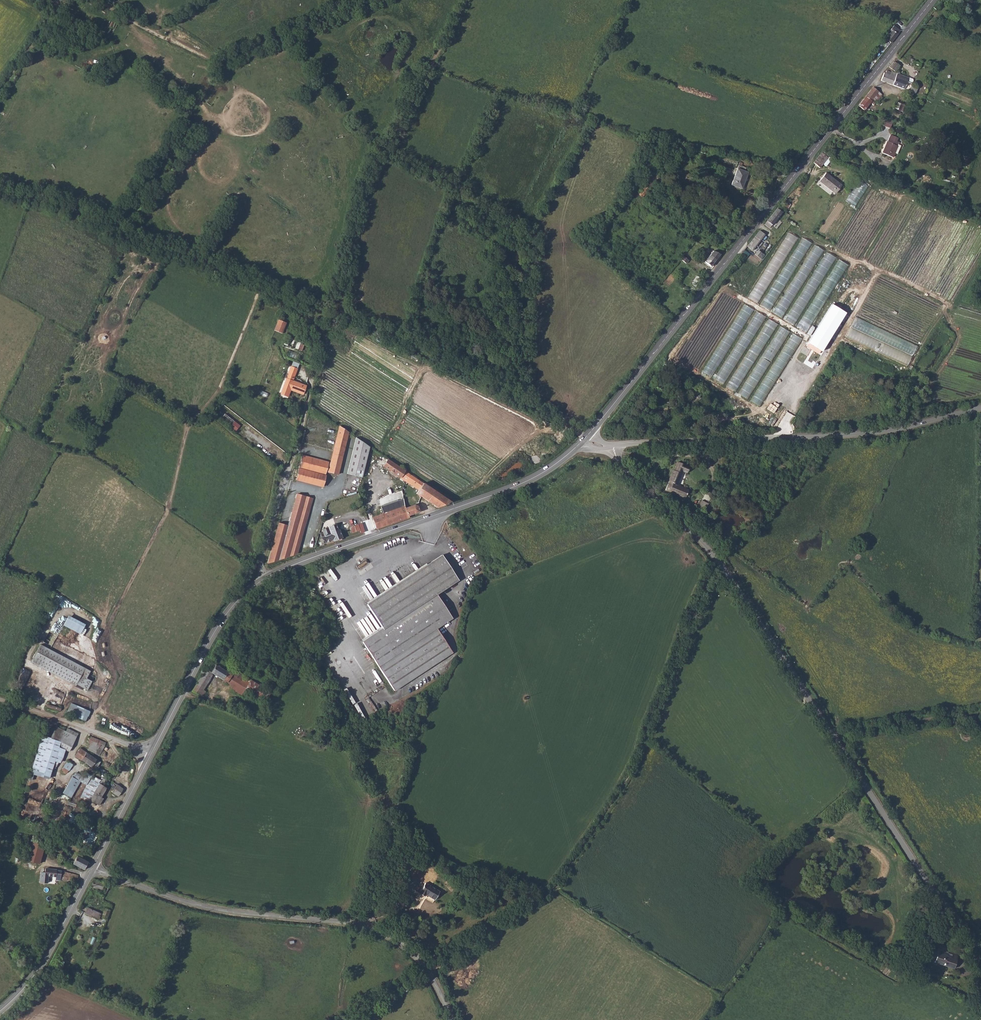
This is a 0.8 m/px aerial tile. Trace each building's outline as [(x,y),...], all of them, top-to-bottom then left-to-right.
[(893,26),(890,30),(892,30),(886,38),(891,42),(901,30),(893,26)] [(893,61),(889,66),(892,69),(895,70),(899,65),(893,61)] [(883,74),(881,80),(892,85),(897,73),(893,71),(887,69),(883,74)] [(897,73),(892,85),(911,93),(913,88),(910,87),(912,82),(908,80),(908,78),(897,73)] [(873,87),(866,96),(871,101),(878,92),(873,87)] [(871,101),(870,102),(874,105),(882,94),(878,92),(871,101)] [(866,96),(858,106),(864,111),(870,102),(871,101),(866,96)] [(892,108),(891,111),(897,113),(898,110),(900,111),(902,105),(897,103),(894,109),(892,108)] [(890,136),(883,153),(892,157),(893,153),(896,154),(900,146),(897,145),(897,143),(896,142),(897,139),(890,136)] [(820,154),(813,163),(819,168),(827,158),(820,154)] [(827,158),(819,168),(823,171),(832,159),(828,156),(827,158)] [(735,168),(730,184),(741,187),(746,171),(735,168)] [(819,181),(835,193),(842,184),(826,173),(819,181)] [(859,180),(846,200),(856,207),(869,186),(859,180)] [(790,208),(799,191),(795,189),(786,206),(790,208)] [(777,208),(764,224),(769,227),(782,212),(777,208)] [(759,230),(747,246),(752,250),(764,234),(759,230)] [(787,231),(750,298),(760,304),(797,237),(787,231)] [(761,305),(771,311),(811,242),(802,236),(761,305)] [(812,243),(775,314),(785,319),(822,248),(812,243)] [(703,256),(701,259),(710,266),(720,254),(713,251),(707,247),(704,251),(708,254),(706,258),(703,256)] [(826,251),(786,320),(796,325),(835,256),(826,251)] [(837,258),(799,328),(808,333),(847,263),(837,258)] [(715,378),(752,308),(742,302),(705,373),(715,378)] [(754,310),(717,380),(727,385),(764,315),(754,310)] [(768,318),(727,386),(737,391),(778,324),(768,318)] [(283,333),(287,322),(278,319),(274,330),(283,333)] [(780,325),(739,393),(749,399),(789,331),(780,325)] [(850,329),(846,339),(909,364),(913,354),(850,329)] [(752,401),(762,407),(801,338),(791,332),(752,401)] [(297,341),(296,348),(303,350),(304,342),(297,341)] [(288,355),(297,359),(299,353),(290,350),(288,355)] [(291,365),(280,396),(284,398),(287,388),(301,394),(305,385),(292,379),(298,367),(291,365)] [(339,426),(327,472),(337,475),(348,432),(339,426)] [(347,474),(362,478),(369,446),(356,437),(347,474)] [(302,455),(298,467),(324,474),(328,462),(302,455)] [(387,458),(382,466),(400,478),(404,470),(387,458)] [(668,481),(664,489),(678,497),(677,499),(681,501),(687,491),(675,484),(678,480),(683,471),(687,473),(690,468),(679,462),(668,481)] [(298,468),(295,479),(322,486),(325,475),(298,468)] [(411,475),(406,481),(419,490),(416,494),(436,507),(451,502),(411,475)] [(278,523),(267,562),(298,553),(313,499),(296,494),(286,525),(278,523)] [(381,506),(384,513),(396,509),(394,501),(381,506)] [(414,505),(405,508),(408,515),(419,511),(417,506),(414,505)] [(384,513),(372,517),(376,528),(408,517),(408,515),(405,508),(404,506),(396,509),(384,513)] [(696,507),(689,514),(694,518),(701,512),(696,507)] [(322,533),(320,534),(323,544),(332,540),(333,541),(337,539),(338,540),(341,539),(340,538),(342,537),(339,529),(338,529),(335,524),(321,530),(322,533)] [(349,527),(351,533),(360,530),(358,524),(349,527)] [(382,628),(361,640),(393,690),(451,652),(436,627),(451,618),(436,593),(458,579),(442,555),(366,603),(382,628)] [(68,615),(63,625),(80,634),(85,624),(68,615)] [(29,664),(73,686),(74,684),(82,667),(39,646),(29,664)] [(201,675),(191,692),(201,696),(205,690),(203,689),(212,673),(232,685),(231,689),(240,694),(242,692),(246,694),(248,691),(244,689),(250,680),(243,675),(245,671),(236,666),(231,674),(212,662),(207,670),(205,669),(206,667),(203,666),(199,674),(201,675)] [(82,667),(74,684),(86,689),(90,681),(85,678),(88,670),(82,667)] [(250,680),(244,689),(248,691),(264,701),(270,692),(250,680)] [(12,689),(6,687),(3,693),(9,695),(12,689)] [(70,705),(67,713),(86,721),(89,711),(70,705)] [(55,726),(50,738),(60,741),(58,746),(65,749),(68,751),(77,734),(72,731),(70,733),(55,726)] [(60,741),(50,738),(41,735),(29,773),(48,779),(52,767),(58,746),(60,741)] [(101,740),(90,736),(88,743),(90,743),(88,749),(97,753),(101,745),(103,746),(105,742),(101,740)] [(59,763),(65,749),(58,746),(52,767),(55,769),(58,762),(59,763)] [(79,748),(74,755),(95,769),(100,762),(99,762),(100,760),(99,759),(97,760),(79,748)] [(72,764),(66,760),(62,767),(68,771),(72,764)] [(72,777),(62,793),(71,798),(80,782),(72,777)] [(99,784),(95,792),(101,796),(106,788),(122,800),(126,792),(106,778),(101,785),(99,784)] [(93,796),(90,801),(95,803),(98,805),(102,798),(94,794),(93,796)] [(32,844),(27,861),(39,865),(44,847),(32,844)] [(48,856),(52,858),(57,849),(58,847),(54,845),(48,856)] [(72,865),(84,871),(88,863),(77,857),(72,865)] [(42,871),(40,881),(47,883),(48,876),(57,878),(57,880),(60,880),(61,878),(76,882),(79,874),(46,869),(45,872),(42,871)] [(92,880),(91,889),(102,893),(105,894),(110,884),(92,880)] [(424,882),(418,892),(423,895),(424,893),(434,899),(439,890),(424,882)] [(101,918),(106,920),(109,911),(104,909),(102,915),(87,909),(85,914),(97,920),(98,918),(100,919),(101,918)] [(950,956),(945,954),(941,953),(940,953),(937,952),(936,952),(934,958),(934,959),(938,961),(937,962),(946,965),(946,966),(955,970),(960,956),(951,953),(950,956)]
